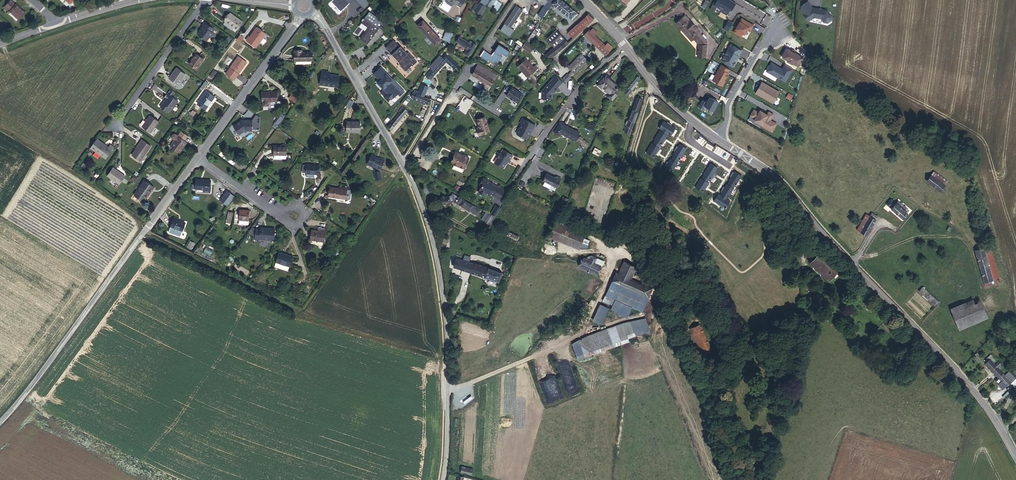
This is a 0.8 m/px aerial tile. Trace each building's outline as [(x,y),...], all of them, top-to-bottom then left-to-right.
[(346,0),(331,0),(341,11),(349,3),(346,0)] [(370,2),(367,0),(354,0),(363,9),(370,2)] [(494,0),(490,0),(485,6),(489,8),(494,0)] [(558,0),(554,0),(548,8),(551,10),(553,7),(570,21),(576,14),(558,0)] [(734,2),(731,0),(713,0),(711,3),(720,9),(719,10),(725,14),(729,7),(730,8),(734,2)] [(538,19),(549,4),(546,1),(535,16),(538,19)] [(11,12),(17,6),(12,2),(6,9),(9,12),(10,12),(11,12)] [(831,17),(827,11),(812,8),(807,2),(798,8),(807,22),(813,18),(820,19),(823,23),(827,23),(831,21),(831,17)] [(480,15),(484,7),(477,4),(476,6),(473,12),(480,15)] [(511,27),(522,9),(516,5),(500,29),(510,36),(514,29),(511,27)] [(20,22),(27,15),(18,6),(17,6),(11,12),(11,13),(20,22)] [(234,27),(239,20),(229,13),(224,20),(234,27)] [(383,31),(387,25),(369,13),(365,19),(364,19),(361,23),(369,28),(361,39),(368,44),(379,29),(383,31)] [(572,38),(592,20),(587,14),(567,32),(572,38)] [(700,32),(686,15),(676,23),(691,41),(693,39),(694,40),(701,34),(700,33),(700,32)] [(751,24),(740,17),(731,31),(739,36),(741,33),(742,34),(745,29),(747,31),(751,24)] [(438,35),(423,19),(417,24),(431,40),(438,35)] [(215,29),(205,21),(202,25),(204,26),(198,35),(206,41),(210,37),(212,39),(216,34),(213,32),(215,29)] [(720,30),(724,32),(729,24),(725,22),(720,30)] [(258,44),(264,35),(255,28),(246,42),(253,48),(257,43),(258,44)] [(553,48),(564,38),(556,30),(546,40),(553,48)] [(598,41),(592,35),(590,33),(586,38),(594,45),(598,41)] [(705,57),(706,40),(701,34),(694,40),(698,44),(697,56),(705,57)] [(434,44),(440,38),(438,35),(431,40),(434,44)] [(468,42),(465,41),(456,35),(453,41),(464,48),(469,51),(474,44),(469,41),(468,42)] [(548,59),(567,42),(564,38),(553,48),(543,55),(548,59)] [(417,61),(408,51),(406,53),(400,45),(399,46),(393,39),(385,47),(391,54),(392,53),(396,57),(395,58),(401,64),(400,65),(405,70),(411,64),(412,65),(417,61)] [(528,52),(532,47),(523,41),(519,46),(528,52)] [(609,51),(604,45),(598,41),(594,45),(605,55),(609,51)] [(612,47),(606,42),(604,45),(609,51),(612,47)] [(506,55),(509,50),(498,43),(493,49),(494,50),(493,52),(491,54),(483,49),(479,55),(487,60),(488,59),(493,63),(495,60),(497,62),(502,55),(500,54),(501,52),(506,55)] [(723,62),(730,66),(739,50),(728,44),(722,53),(720,52),(717,58),(723,61),(723,62)] [(785,48),(780,56),(786,60),(785,60),(790,63),(791,63),(796,66),(801,57),(785,48)] [(314,60),(313,52),(306,52),(306,50),(292,50),(292,60),(294,60),(309,60),(314,60)] [(196,69),(203,58),(196,53),(189,64),(196,69)] [(457,66),(444,54),(441,58),(439,56),(429,67),(431,69),(440,58),(444,62),(453,70),(457,66)] [(569,71),(583,57),(580,55),(567,70),(569,71)] [(233,80),(247,61),(240,56),(226,74),(233,80)] [(574,75),(586,60),(583,57),(569,71),(574,75)] [(432,77),(444,62),(440,58),(431,69),(428,72),(432,77)] [(530,75),(537,69),(533,65),(531,67),(524,59),(514,67),(519,74),(516,76),(521,82),(524,79),(529,85),(534,81),(530,75)] [(764,71),(783,82),(791,68),(783,64),(780,68),(769,62),(764,71)] [(491,86),(496,76),(475,63),(469,73),(491,86)] [(727,69),(719,64),(710,80),(720,86),(723,81),(722,80),(726,73),(725,72),(727,69)] [(404,91),(380,67),(373,74),(379,80),(377,82),(387,93),(386,94),(391,99),(397,93),(400,95),(404,91)] [(178,85),(185,74),(177,68),(169,79),(178,85)] [(567,74),(569,71),(567,70),(560,78),(561,80),(567,74)] [(338,86),(339,77),(335,76),(335,73),(322,72),(322,84),(338,86)] [(566,84),(571,78),(567,74),(561,80),(566,84)] [(636,81),(639,78),(635,75),(625,87),(627,88),(628,90),(636,81)] [(556,88),(561,82),(554,76),(551,78),(540,91),(540,99),(551,100),(551,94),(553,91),(554,92),(556,89),(556,88)] [(619,91),(608,79),(599,88),(603,92),(605,91),(612,98),(619,91)] [(628,94),(638,82),(636,81),(628,90),(627,88),(624,91),(628,94)] [(753,92),(770,103),(777,92),(759,81),(753,92)] [(426,96),(429,90),(423,86),(419,93),(426,96)] [(522,94),(511,87),(506,95),(517,102),(522,94)] [(276,106),(276,91),(260,92),(260,106),(271,106),(276,106)] [(419,93),(415,91),(412,95),(415,97),(427,103),(429,104),(432,99),(426,96),(419,93)] [(212,97),(203,92),(196,103),(203,109),(212,97)] [(178,102),(172,98),(167,94),(163,99),(165,100),(160,107),(167,112),(170,109),(172,110),(178,102)] [(297,98),(291,94),(288,98),(294,102),(297,98)] [(700,99),(696,106),(700,109),(702,105),(710,110),(715,101),(707,96),(704,102),(700,99)] [(427,103),(415,97),(414,98),(426,105),(427,103)] [(639,108),(642,101),(637,98),(623,132),(629,135),(639,108)] [(391,129),(406,110),(401,107),(387,126),(391,129)] [(758,125),(769,131),(773,123),(767,120),(770,114),(766,111),(764,114),(757,110),(756,112),(751,109),(747,115),(752,118),(751,120),(759,124),(758,125)] [(277,125),(282,118),(277,115),(275,118),(276,119),(273,123),(277,125)] [(150,134),(158,123),(149,117),(141,128),(150,134)] [(488,130),(485,117),(478,118),(480,128),(478,129),(479,133),(488,130)] [(531,131),(534,124),(520,117),(518,121),(521,122),(519,127),(517,127),(515,131),(515,133),(526,139),(528,134),(527,133),(528,132),(531,131)] [(251,131),(251,120),(241,120),(233,125),(239,134),(244,131),(251,131)] [(650,157),(652,154),(656,148),(656,147),(655,147),(657,144),(658,144),(658,143),(662,137),(664,134),(663,134),(664,133),(668,135),(672,128),(660,120),(655,127),(658,129),(657,131),(656,130),(650,140),(651,140),(649,143),(643,152),(650,157)] [(360,133),(361,122),(344,121),(343,132),(360,133)] [(575,140),(579,132),(560,123),(554,134),(560,137),(561,133),(575,140)] [(186,144),(183,141),(186,137),(180,132),(176,137),(174,135),(170,135),(169,138),(170,140),(172,142),(168,147),(178,155),(186,144)] [(589,143),(580,136),(577,140),(586,147),(589,143)] [(104,162),(113,150),(109,147),(107,150),(95,141),(88,151),(104,162)] [(289,152),(289,141),(282,141),(282,143),(275,143),(274,152),(276,152),(289,152)] [(139,163),(150,148),(141,142),(136,148),(137,149),(131,157),(139,163)] [(676,143),(674,146),(671,151),(669,155),(667,158),(664,161),(661,166),(661,167),(668,172),(674,162),(673,162),(675,159),(676,159),(683,147),(676,143)] [(508,162),(513,156),(503,150),(501,153),(499,152),(493,162),(502,168),(507,161),(508,162)] [(460,171),(468,157),(455,151),(448,165),(460,171)] [(699,191),(700,188),(704,182),(705,181),(704,181),(706,178),(707,177),(711,171),(714,167),(706,162),(699,174),(700,174),(698,177),(697,177),(691,186),(699,191)] [(324,175),(325,166),(312,164),(312,165),(311,174),(311,175),(324,175)] [(385,177),(387,164),(383,164),(383,166),(375,165),(374,175),(385,177)] [(124,179),(113,170),(106,179),(118,187),(124,179)] [(709,199),(714,203),(718,205),(722,207),(726,200),(722,197),(723,196),(724,196),(730,187),(729,186),(731,184),(732,184),(738,174),(730,170),(730,171),(727,176),(724,179),(725,180),(723,183),(723,182),(720,186),(717,191),(717,192),(716,194),(714,192),(709,199)] [(945,181),(931,170),(928,173),(943,184),(945,181)] [(943,184),(928,173),(924,179),(938,190),(943,184)] [(557,189),(561,180),(556,177),(555,179),(546,175),(543,181),(557,189)] [(208,192),(209,180),(194,179),(194,185),(193,190),(203,191),(203,192),(208,192)] [(492,197),(498,187),(491,183),(490,185),(489,184),(490,182),(485,179),(484,181),(481,180),(477,185),(481,187),(477,191),(481,194),(483,193),(487,196),(488,194),(492,197)] [(142,203),(153,188),(143,182),(133,197),(142,203)] [(346,187),(340,186),(339,189),(329,187),(327,197),(344,199),(346,187)] [(497,201),(504,191),(498,187),(492,197),(491,197),(497,201)] [(233,195),(226,190),(219,198),(227,204),(233,195)] [(454,202),(458,196),(453,193),(451,197),(449,197),(449,196),(445,197),(442,195),(440,198),(439,198),(440,205),(450,203),(450,201),(453,201),(454,202)] [(480,210),(458,196),(454,202),(476,216),(480,210)] [(561,211),(567,200),(563,198),(557,209),(561,211)] [(909,210),(897,201),(895,203),(891,199),(886,204),(891,208),(902,218),(909,210)] [(248,222),(248,211),(239,210),(238,221),(239,221),(247,221),(248,222)] [(489,224),(493,216),(488,213),(484,220),(489,224)] [(866,236),(877,216),(871,213),(869,216),(860,232),(866,236)] [(860,232),(869,216),(866,214),(857,230),(860,232)] [(179,236),(185,222),(178,219),(178,218),(173,216),(167,231),(179,236)] [(585,239),(553,226),(550,235),(581,247),(585,239)] [(321,239),(320,227),(315,227),(315,229),(307,228),(307,239),(321,239)] [(273,240),(274,229),(260,228),(259,230),(254,230),(253,237),(253,238),(273,240)] [(518,234),(507,230),(505,235),(516,240),(518,234)] [(997,277),(988,246),(982,248),(991,278),(995,278),(997,277)] [(991,278),(982,248),(974,250),(984,287),(997,283),(995,278),(991,278)] [(291,257),(277,252),(274,261),(287,266),(291,257)] [(839,273),(818,252),(814,257),(819,262),(814,267),(827,280),(831,275),(834,278),(839,273)] [(597,274),(602,264),(596,262),(599,257),(592,253),(590,258),(583,256),(579,265),(597,274)] [(466,270),(469,261),(456,257),(453,266),(466,270)] [(819,262),(814,257),(809,262),(814,267),(819,262)] [(650,287),(630,277),(635,265),(622,260),(616,272),(614,270),(607,285),(644,301),(650,287)] [(286,271),(287,266),(274,261),(273,266),(286,271)] [(472,272),(475,263),(469,261),(466,270),(472,272)] [(475,263),(472,272),(496,279),(499,270),(475,263)] [(938,301),(921,284),(917,289),(934,305),(938,301)] [(644,301),(607,285),(603,294),(640,310),(644,301)] [(959,323),(984,313),(979,300),(953,310),(959,323)] [(600,303),(592,320),(601,324),(609,307),(600,303)] [(694,315),(691,307),(681,311),(685,319),(694,315)] [(959,323),(953,310),(950,311),(954,325),(959,323)] [(709,350),(694,315),(685,319),(691,333),(694,331),(703,352),(709,350)] [(617,339),(612,325),(584,336),(589,349),(617,339)] [(703,352),(694,331),(691,333),(700,354),(703,352)] [(690,346),(686,335),(681,336),(686,348),(690,346)] [(982,359),(976,352),(972,356),(979,363),(982,359)] [(996,364),(994,363),(990,359),(988,361),(985,364),(999,378),(1004,373),(1001,370),(996,364)] [(1002,365),(1002,364),(999,361),(996,364),(1001,370),(1004,367),(1002,365)] [(999,378),(1002,382),(999,384),(1000,387),(1002,389),(1005,389),(1015,378),(1010,372),(1006,376),(1004,373),(999,378)]
